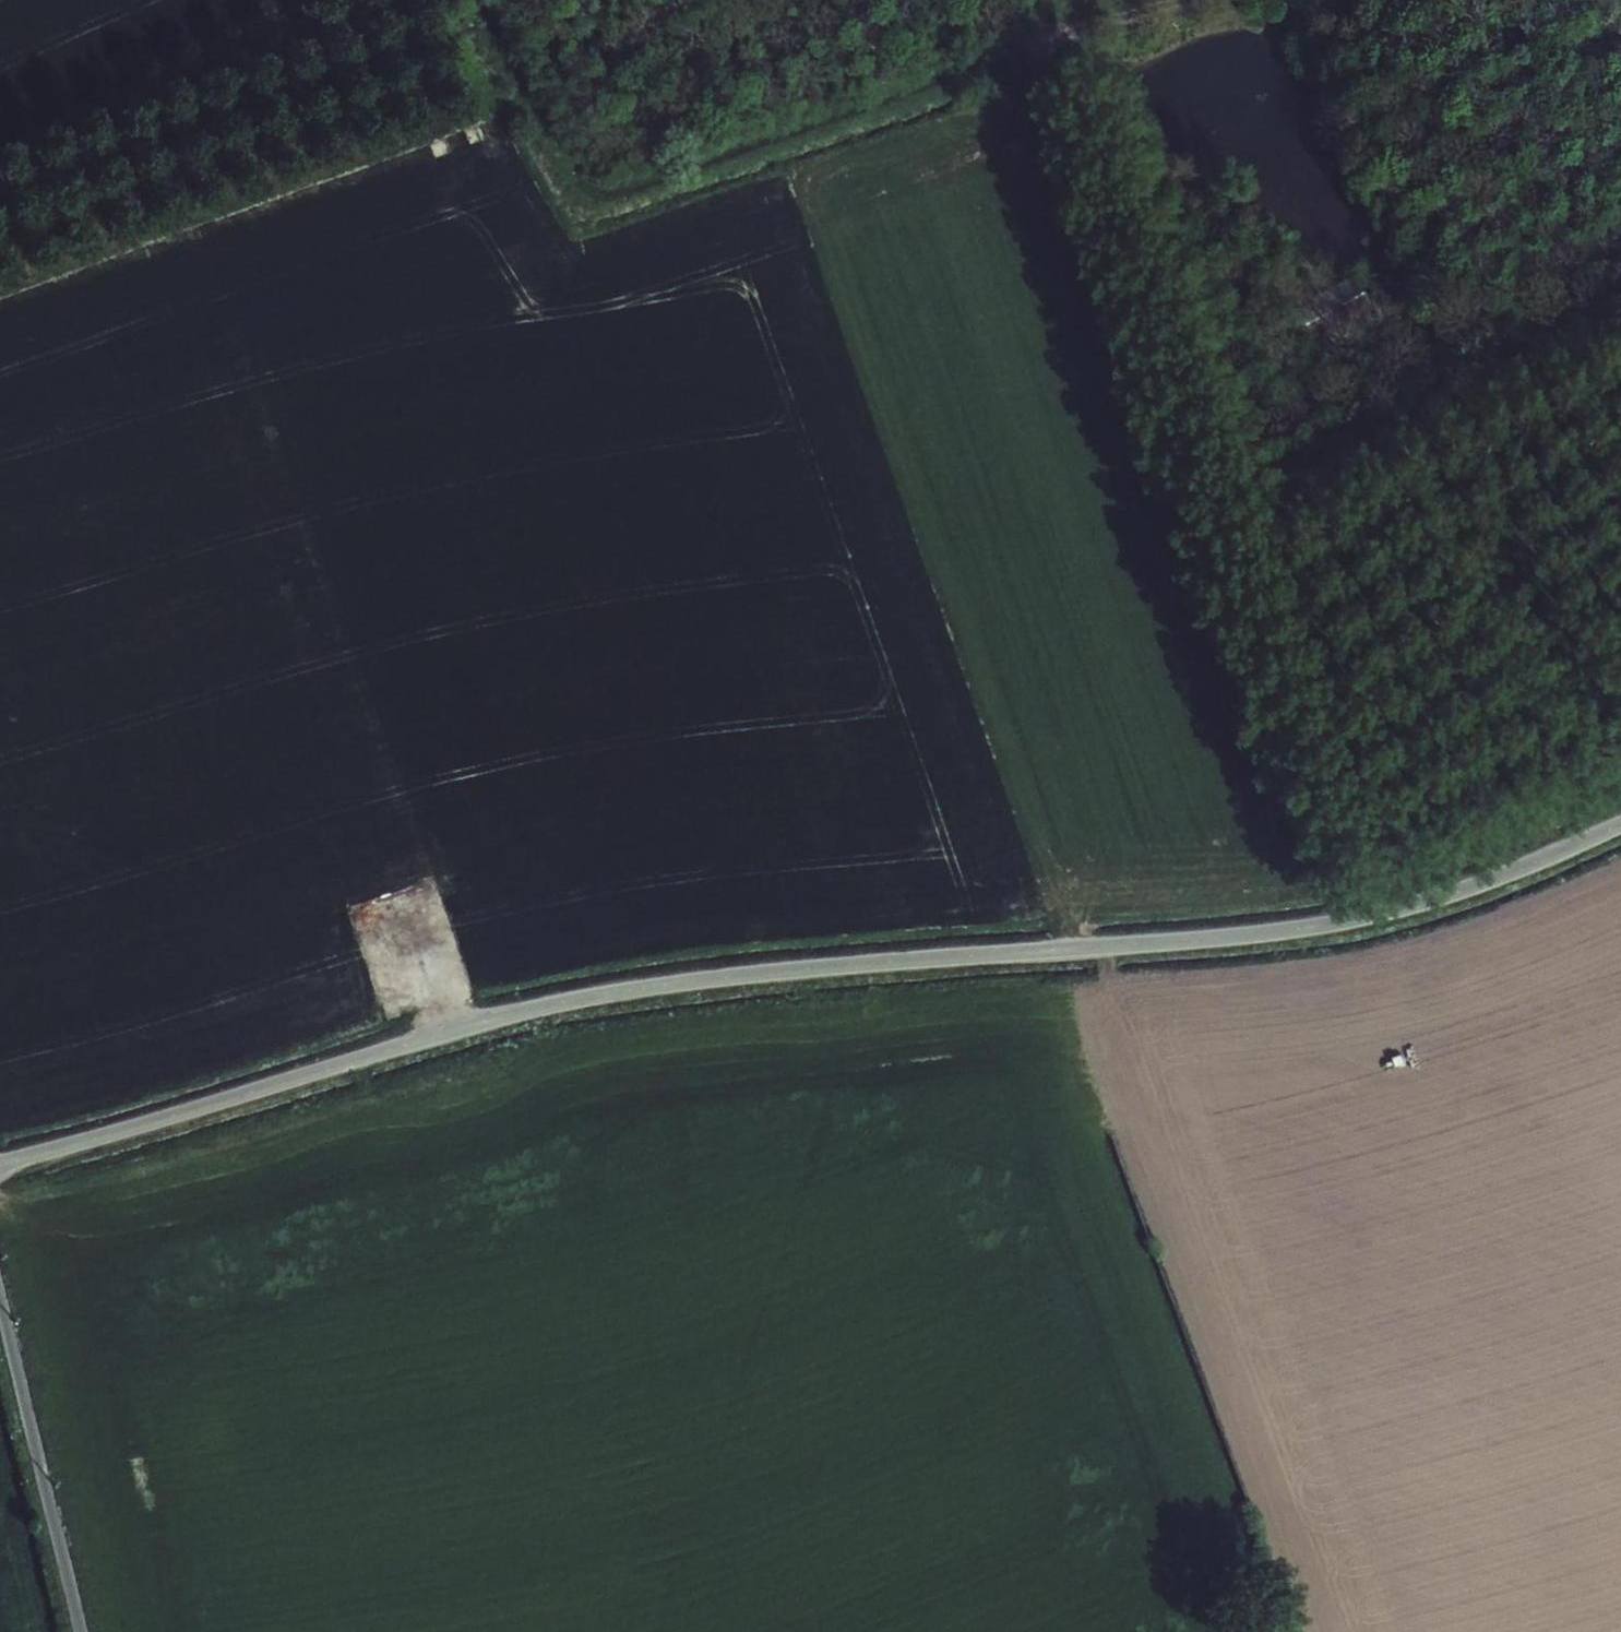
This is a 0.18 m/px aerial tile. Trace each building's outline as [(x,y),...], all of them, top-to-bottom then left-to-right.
[(1317,353),(1378,324),(1355,275),(1294,304),(1317,353)]
